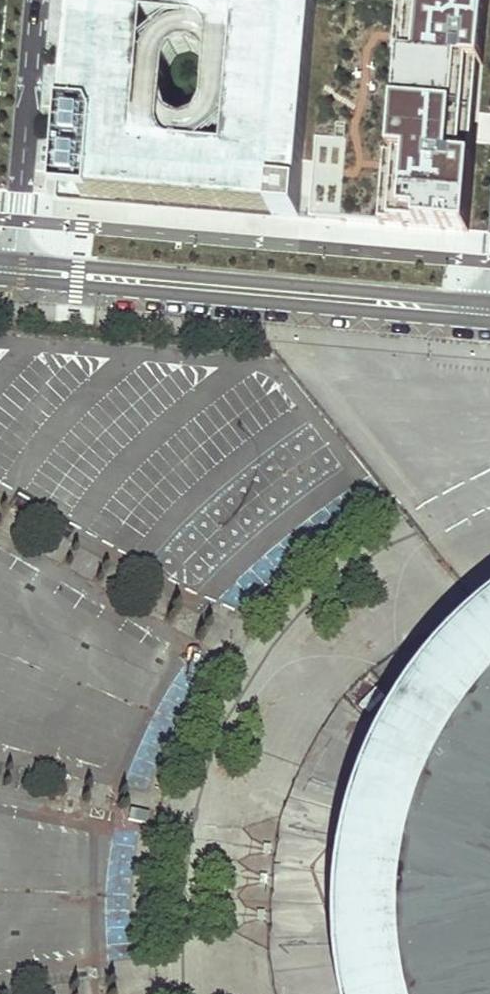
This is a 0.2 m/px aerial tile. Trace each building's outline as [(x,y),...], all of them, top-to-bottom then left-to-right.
[(59,170),(84,172),(85,165),(109,167),(109,175),(118,175),(116,202),(272,215),(274,188),(302,190),(311,78),(285,76),(291,0),(74,0),(59,170)] [(285,76),(311,78),(318,0),(291,0),(285,76)] [(489,0),(412,0),(408,57),(403,57),(395,147),(317,140),(310,218),(469,232),(475,162),(471,161),(461,161),(470,64),(479,65),(483,65),(489,0)] [(412,0),(400,0),(395,56),(403,57),(408,57),(412,0)] [(479,65),(470,64),(461,161),(471,161),(479,65)] [(59,170),(57,197),(116,202),(118,175),(109,175),(109,167),(85,165),(84,172),(59,170)] [(434,248),(465,250),(466,234),(435,232),(434,248)] [(266,562),(221,594),(236,615),(259,598),(251,588),(274,572),(266,562)] [(481,702),(466,710),(453,720),(440,731),(428,747),(412,744),(397,755),(402,773),(396,788),(388,808),(373,878),(370,946),(379,993),(489,993),(489,699),(481,702)] [(388,808),(396,788),(402,773),(384,768),(352,886),(362,993),(379,993),(370,946),(373,878),(388,808)] [(134,897),(105,897),(106,959),(135,959),(134,897)]
